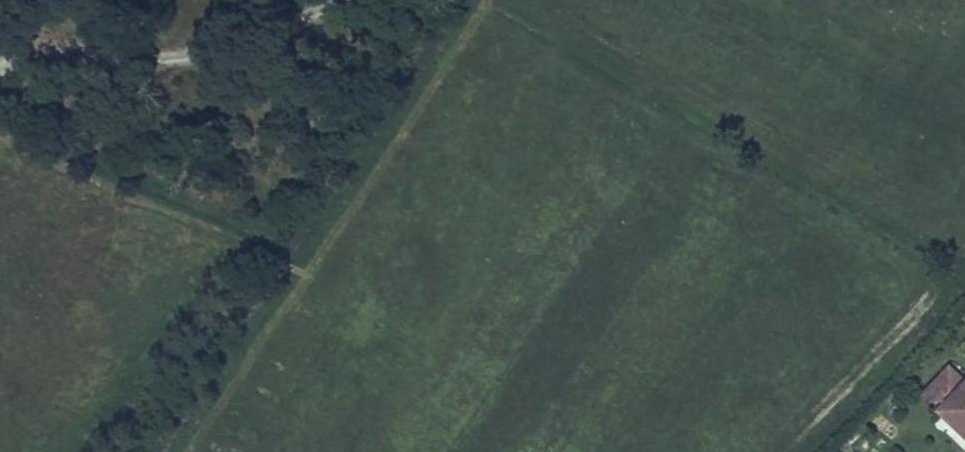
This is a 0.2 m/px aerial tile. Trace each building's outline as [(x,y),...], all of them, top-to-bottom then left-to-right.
[(946,361),(919,389),(935,404),(933,407),(964,438),(964,375),(964,374),(962,376),(946,361)]
